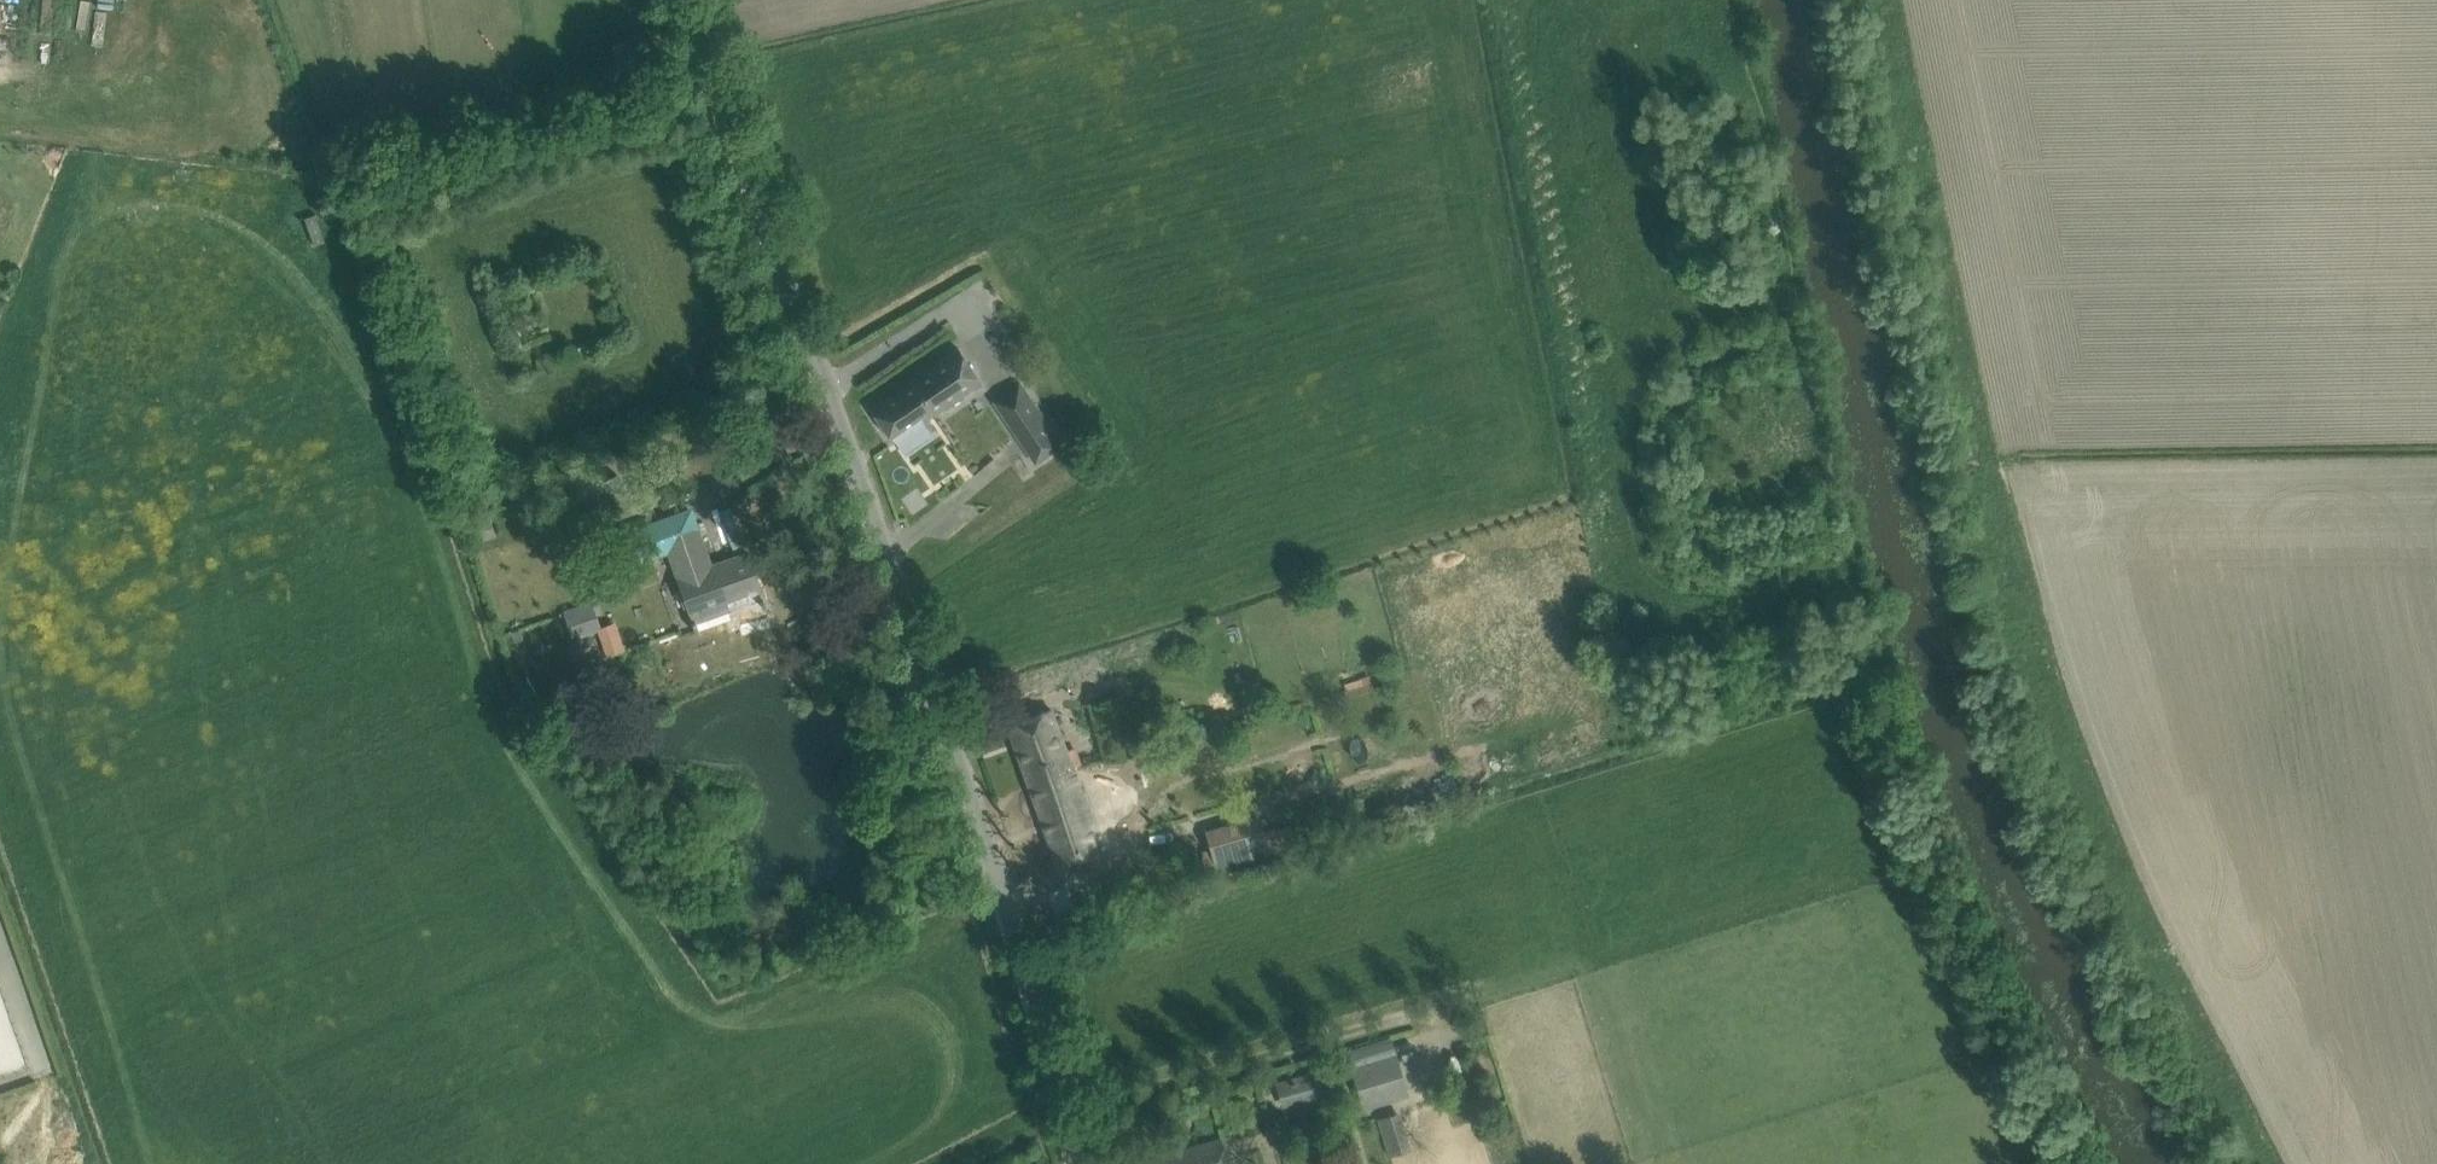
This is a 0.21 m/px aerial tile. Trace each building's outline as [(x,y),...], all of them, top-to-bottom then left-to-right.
[(621,70),(638,63),(629,40),(612,46),(621,70)] [(958,347),(870,407),(895,443),(983,383),(958,347)] [(1035,463),(1061,445),(1020,384),(993,401),(1035,463)] [(693,614),(726,603),(745,596),(744,595),(759,589),(762,597),(760,598),(760,600),(764,598),(748,554),(712,567),(691,510),(668,518),(627,533),(637,561),(670,550),(693,614)] [(593,600),(565,609),(574,638),(602,630),(593,600)] [(520,627),(511,630),(515,643),(524,640),(520,627)] [(1030,786),(1074,770),(1051,708),(1007,725),(1030,786)] [(1074,770),(1030,786),(1061,870),(1099,860),(1090,823),(1093,822),(1074,770)] [(1260,814),(1204,828),(1216,872),(1272,858),(1260,814)] [(1396,1050),(1350,1065),(1364,1110),(1410,1096),(1396,1050)] [(1304,1076),(1281,1082),(1286,1101),(1310,1095),(1304,1076)] [(1400,1113),(1379,1120),(1390,1157),(1411,1151),(1400,1113)] [(1130,1163),(1213,1163),(1209,1149),(1214,1148),(1212,1141),(1130,1163)]
